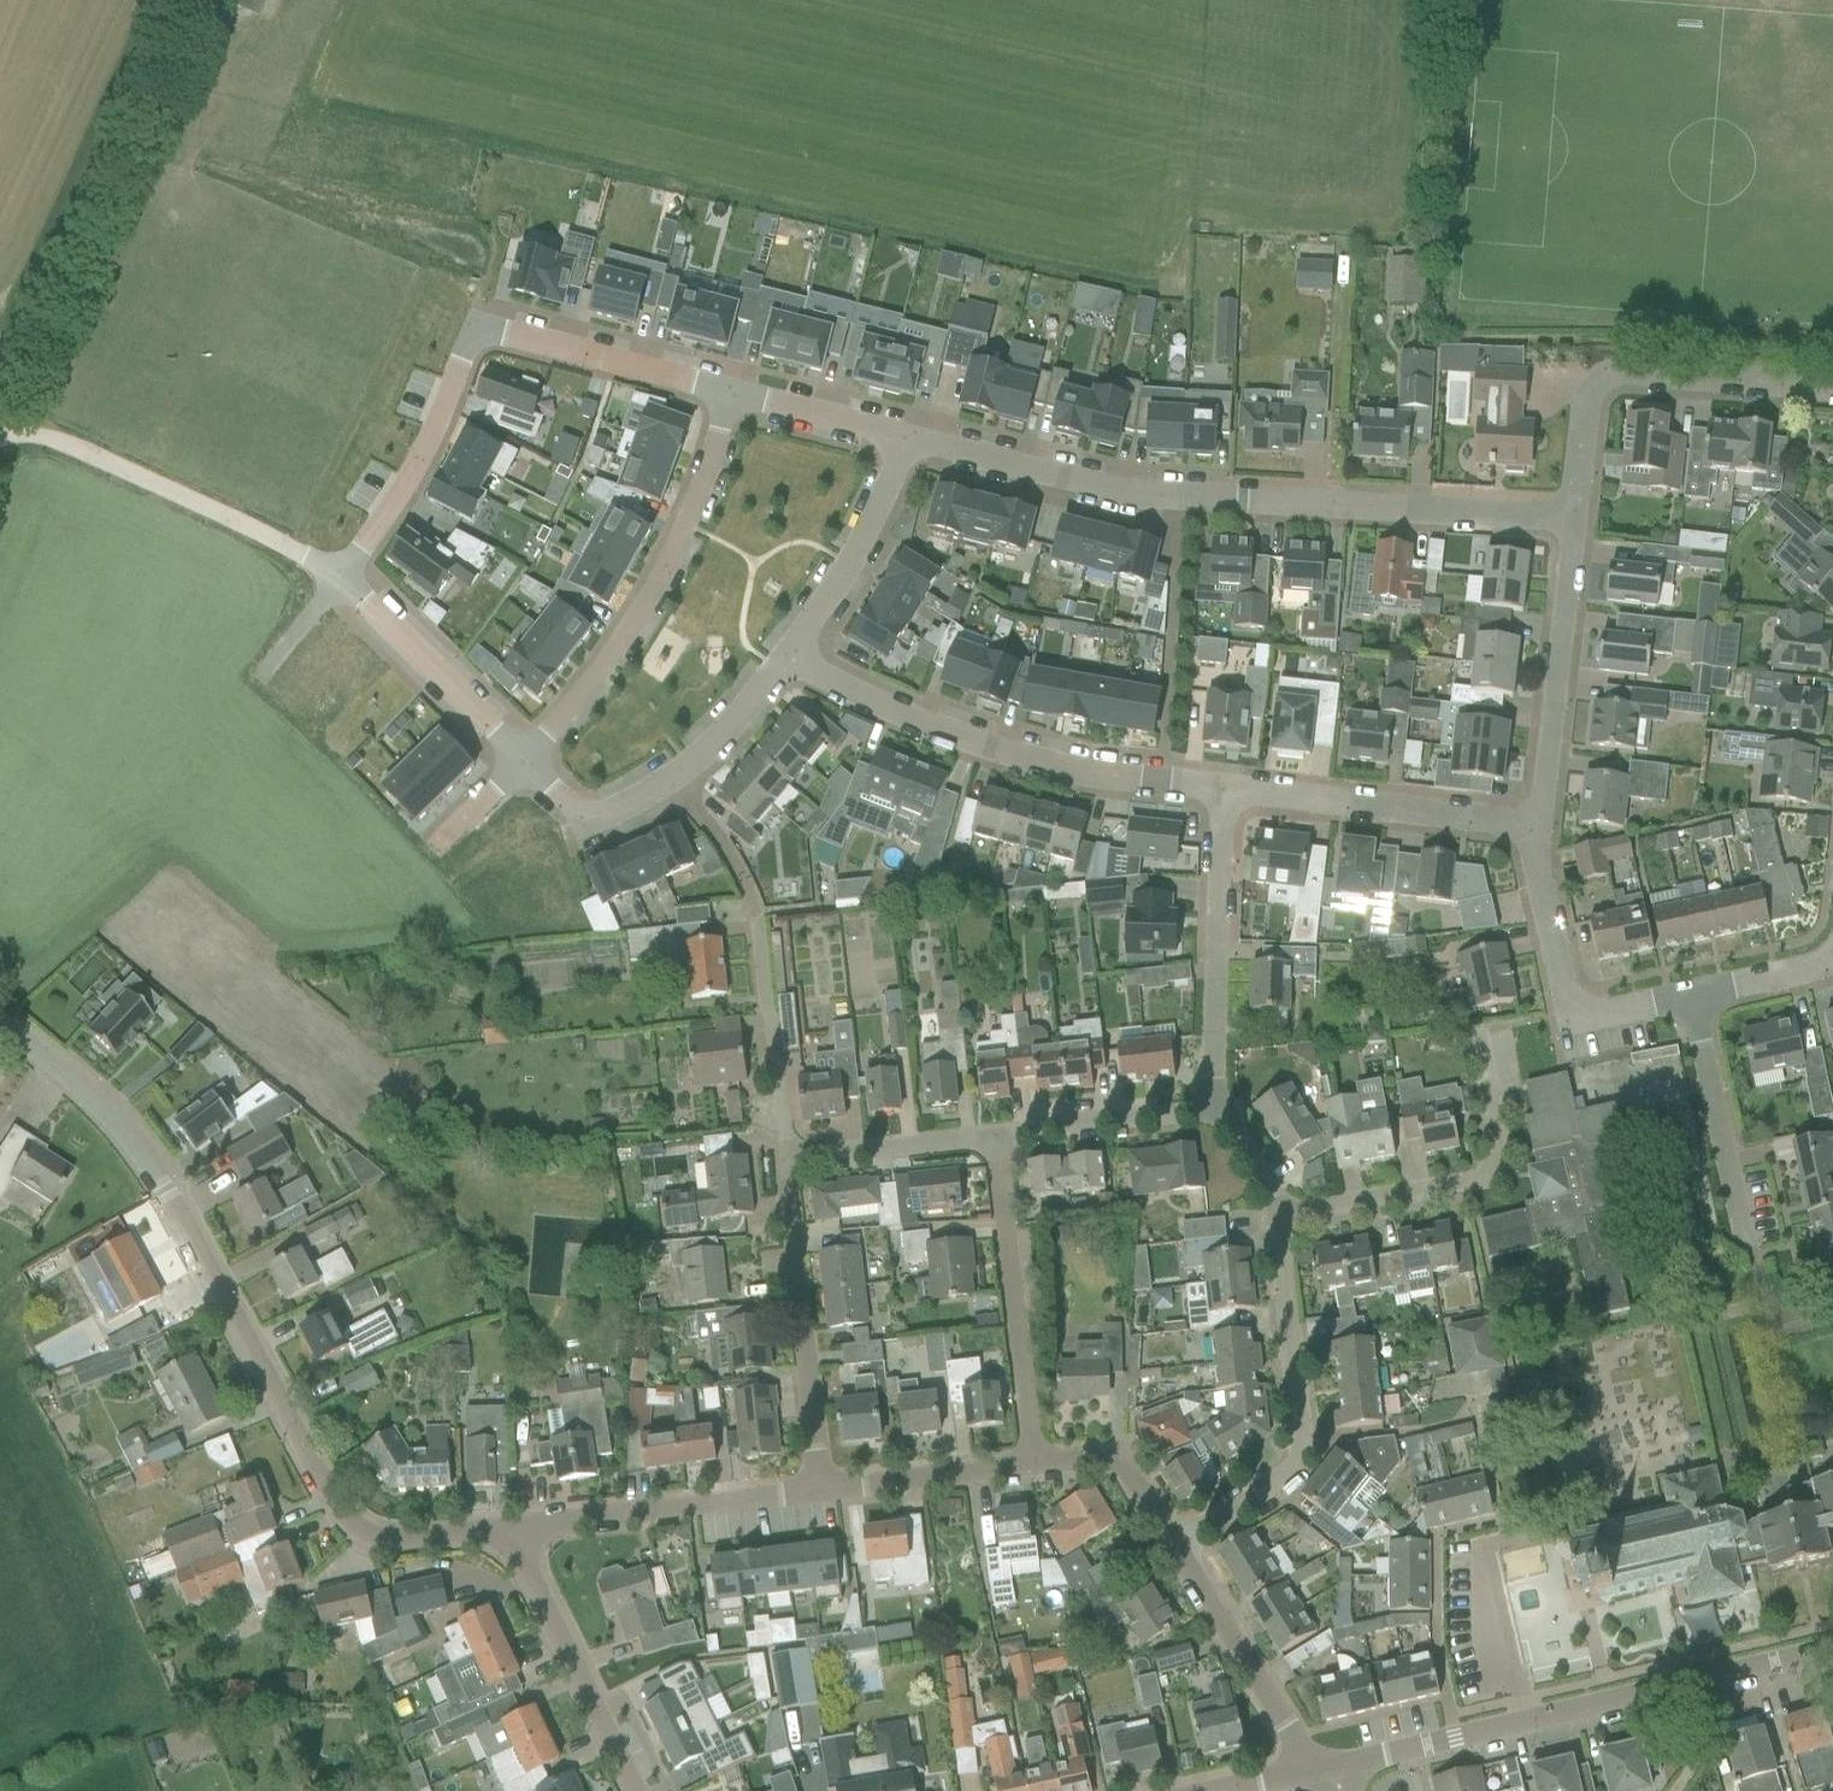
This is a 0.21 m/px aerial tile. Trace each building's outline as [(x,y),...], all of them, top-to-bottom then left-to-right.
[(672,247),(673,244),(675,235),(661,231),(656,253),(670,257),(672,247)] [(683,247),(686,236),(676,233),(675,235),(673,244),(683,247)] [(521,251),(510,293),(563,306),(573,267),(588,271),(595,242),(567,235),(560,261),(521,251)] [(682,272),(687,251),(672,247),(670,257),(667,268),(682,272)] [(1422,306),(1424,251),(1395,250),(1395,261),(1390,261),(1388,305),(1422,306)] [(1313,259),(1312,289),(1331,290),(1333,260),(1313,259)] [(656,309),(664,277),(665,276),(647,271),(643,285),(602,274),(591,314),(616,320),(616,321),(630,325),(630,324),(635,325),(640,306),(656,311),(656,309)] [(681,281),(678,292),(708,300),(713,283),(682,275),(681,281)] [(746,275),(742,290),(759,295),(760,291),(763,280),(746,275)] [(708,300),(678,292),(681,281),(664,277),(656,309),(673,314),(667,334),(698,342),(708,300)] [(713,283),(708,300),(737,307),(742,290),(713,283)] [(1077,285),(1071,308),(1091,313),(1097,289),(1077,285)] [(737,307),(708,300),(698,342),(728,349),(735,321),(752,326),(759,295),(742,290),(737,307)] [(752,326),(751,329),(768,333),(762,358),(792,366),(805,315),(803,314),(801,324),(774,317),(780,296),(760,291),(759,295),(752,326)] [(1139,300),(1137,314),(1154,317),(1156,302),(1139,300)] [(1219,301),(1217,341),(1235,342),(1237,301),(1219,301)] [(980,412),(994,415),(1005,372),(980,366),(992,320),(955,310),(948,337),(941,365),(971,373),(962,407),(965,408),(964,411),(979,415),(980,412)] [(805,315),(792,366),(821,374),(826,355),(840,359),(848,326),(805,315)] [(860,358),(854,382),(866,385),(866,389),(880,392),(894,338),(853,327),(846,354),(860,358)] [(941,365),(948,337),(929,332),(925,346),(894,338),(880,392),(880,393),(881,393),(895,396),(896,393),(914,397),(920,373),(937,377),(941,365)] [(1474,382),(1473,404),(1487,405),(1486,422),(1479,421),(1477,465),(1504,466),(1504,474),(1523,475),(1524,468),(1530,468),(1532,424),(1520,424),(1521,405),(1524,405),(1525,373),(1522,373),(1524,352),(1502,352),(1501,372),(1475,371),(1474,382)] [(1005,372),(994,415),(1008,419),(1007,422),(1022,426),(1023,423),(1026,424),(1030,405),(1045,408),(1054,371),(1053,371),(1052,377),(1027,370),(1024,382),(1005,377),(1006,373),(1005,372)] [(1054,371),(1045,408),(1058,412),(1053,431),(1056,431),(1055,434),(1071,438),(1072,435),(1085,439),(1097,394),(1067,386),(1069,375),(1054,371)] [(488,372),(478,400),(492,405),(486,423),(535,441),(543,420),(534,417),(543,391),(537,390),(539,386),(524,381),(523,384),(488,372)] [(1241,408),(1240,430),(1247,431),(1245,452),(1269,453),(1269,450),(1284,451),(1299,451),(1300,434),(1304,430),(1305,417),(1325,419),(1326,394),(1327,374),(1292,372),(1290,395),(1289,411),(1243,408),(1241,408)] [(1097,394),(1085,439),(1099,442),(1098,445),(1114,449),(1114,446),(1117,447),(1121,431),(1135,434),(1141,400),(1140,400),(1142,386),(1124,381),(1119,399),(1097,394)] [(1354,434),(1353,458),(1408,461),(1411,417),(1430,418),(1431,394),(1432,383),(1411,382),(1409,415),(1398,415),(1355,412),(1354,434)] [(1141,400),(1135,434),(1149,435),(1149,451),(1151,451),(1151,454),(1167,455),(1167,452),(1182,453),(1185,402),(1185,396),(1142,393),(1141,400)] [(649,409),(663,414),(667,403),(634,395),(630,405),(648,412),(649,409)] [(1185,402),(1182,453),(1196,454),(1195,457),(1211,458),(1211,455),(1214,455),(1215,435),(1230,436),(1231,405),(1215,404),(1215,401),(1195,400),(1195,403),(1185,402)] [(583,401),(578,417),(593,422),(598,406),(583,401)] [(648,412),(639,436),(680,451),(690,423),(663,414),(649,409),(648,412)] [(1630,416),(1625,461),(1643,463),(1642,472),(1649,472),(1647,488),(1677,491),(1682,449),(1664,447),(1667,421),(1661,420),(1661,417),(1659,416),(1654,414),(1649,415),(1646,416),(1646,418),(1630,416)] [(1689,449),(1686,473),(1683,498),(1708,501),(1710,486),(1715,486),(1717,471),(1735,473),(1740,425),(1739,426),(1709,423),(1705,455),(1690,453),(1690,450),(1689,449)] [(1740,425),(1735,473),(1752,475),(1751,491),(1780,494),(1785,453),(1769,451),(1771,428),(1764,428),(1760,425),(1756,424),(1751,424),(1746,426),(1740,425)] [(491,474),(503,451),(466,432),(454,455),(491,474)] [(604,452),(609,440),(597,436),(593,448),(604,452)] [(680,451),(639,436),(629,463),(670,477),(679,452),(680,452),(680,451)] [(598,470),(605,453),(592,448),(585,465),(598,470)] [(480,495),(491,474),(454,455),(443,476),(443,477),(479,496),(480,495)] [(660,505),(670,477),(629,463),(620,489),(614,487),(611,493),(637,508),(641,498),(660,505)] [(560,467),(555,476),(568,482),(573,473),(560,467)] [(1781,495),(1793,503),(1801,476),(1788,471),(1781,495)] [(479,496),(443,477),(443,476),(442,475),(428,501),(473,524),(486,498),(480,495),(479,496)] [(961,537),(971,499),(956,495),(956,492),(937,487),(932,506),(935,507),(928,534),(960,542),(961,537)] [(637,508),(611,493),(590,532),(636,557),(650,532),(630,521),(637,508)] [(1768,509),(1766,511),(1778,521),(1780,519),(1796,534),(1810,546),(1813,544),(1822,533),(1780,495),(1774,502),(1768,509)] [(1768,497),(1761,504),(1768,509),(1774,502),(1768,497)] [(971,499),(961,537),(965,538),(964,541),(978,545),(979,542),(992,545),(1002,507),(971,499)] [(1002,507),(992,545),(1024,553),(1034,515),(1002,507)] [(1054,561),(1086,569),(1095,531),(1064,523),(1054,561)] [(543,529),(536,541),(545,546),(547,541),(552,533),(543,529)] [(465,570),(483,546),(457,532),(446,546),(439,541),(434,547),(411,530),(392,555),(415,572),(412,576),(437,595),(459,565),(465,570)] [(552,533),(547,541),(558,547),(564,536),(553,530),(552,533)] [(1095,531),(1086,569),(1116,577),(1126,539),(1125,538),(1123,535),(1115,533),(1111,535),(1095,531)] [(1665,536),(1664,547),(1678,548),(1680,534),(1669,533),(1665,536)] [(1681,533),(1679,550),(1692,551),(1698,552),(1700,535),(1681,533)] [(1784,547),(1786,549),(1806,567),(1796,578),(1787,589),(1806,606),(1814,597),(1832,613),(1832,612),(1832,562),(1820,550),(1813,544),(1810,546),(1796,534),(1784,547)] [(597,538),(585,561),(623,581),(636,558),(598,537),(597,538)] [(1126,539),(1116,577),(1146,585),(1143,598),(1160,603),(1168,569),(1153,565),(1158,547),(1126,539)] [(1254,544),(1213,541),(1210,588),(1237,589),(1234,628),(1265,630),(1268,585),(1251,584),(1254,544)] [(1429,542),(1425,572),(1441,574),(1444,544),(1429,542)] [(1397,547),(1378,544),(1377,553),(1379,553),(1378,560),(1357,558),(1350,615),(1370,617),(1373,614),(1375,599),(1404,603),(1404,606),(1421,608),(1426,566),(1409,564),(1410,550),(1397,548),(1397,547)] [(1326,549),(1285,546),(1282,592),(1309,594),(1308,611),(1302,611),(1300,641),(1336,643),(1340,590),(1323,589),(1326,549)] [(1487,551),(1484,580),(1522,584),(1528,561),(1529,556),(1487,551)] [(1692,551),(1690,570),(1723,574),(1725,555),(1698,552),(1692,551)] [(896,570),(887,583),(931,610),(936,601),(927,595),(938,577),(919,565),(920,562),(904,552),(893,569),(896,570)] [(954,555),(946,568),(956,574),(963,560),(954,555)] [(1606,602),(1630,605),(1658,608),(1660,585),(1673,587),(1675,565),(1644,561),(1644,560),(1643,560),(1642,569),(1610,566),(1606,602)] [(584,561),(571,585),(561,580),(554,593),(564,599),(581,608),(588,596),(608,608),(622,582),(584,561)] [(533,583),(525,578),(519,587),(527,592),(533,583)] [(1466,605),(1481,607),(1481,608),(1482,609),(1482,608),(1522,613),(1523,608),(1522,584),(1484,580),(1469,578),(1466,605)] [(887,583),(871,610),(914,637),(905,631),(920,605),(930,611),(931,610),(887,583)] [(554,608),(539,628),(573,654),(591,632),(574,618),(581,608),(564,599),(554,593),(546,602),(554,608)] [(1422,616),(1440,617),(1441,602),(1423,600),(1422,616)] [(1062,601),(1059,616),(1073,620),(1076,605),(1062,601)] [(1079,605),(1076,620),(1093,623),(1096,608),(1079,605)] [(1697,605),(1695,625),(1717,627),(1719,607),(1697,605)] [(947,607),(941,617),(953,624),(956,620),(960,621),(961,614),(947,606),(947,607)] [(1465,606),(1464,620),(1474,621),(1476,607),(1465,606)] [(914,637),(871,610),(862,624),(859,623),(849,639),(866,650),(867,647),(887,659),(898,641),(908,647),(914,637)] [(1818,637),(1820,619),(1780,615),(1778,632),(1776,632),(1772,668),(1794,671),(1794,667),(1802,668),(1826,671),(1830,639),(1818,637)] [(1598,645),(1595,653),(1596,662),(1599,662),(1598,671),(1622,674),(1648,677),(1650,654),(1671,656),(1671,652),(1675,622),(1641,619),(1641,620),(1643,620),(1640,639),(1615,636),(1602,635),(1601,646),(1598,645)] [(1059,635),(1061,624),(1041,620),(1039,631),(1059,635)] [(987,658),(974,695),(985,699),(985,702),(1001,708),(1002,705),(1005,706),(1018,669),(1000,663),(1006,644),(1013,625),(1001,621),(994,639),(993,639),(986,658),(987,658)] [(945,632),(943,636),(958,642),(962,631),(961,630),(953,624),(948,628),(945,632)] [(1691,659),(1690,666),(1695,667),(1712,669),(1717,627),(1695,625),(1692,655),(1691,659)] [(539,628),(521,650),(556,677),(573,654),(539,628)] [(1103,642),(1105,631),(1087,628),(1085,639),(1103,642)] [(1103,642),(1122,645),(1124,634),(1105,631),(1103,642)] [(1340,634),(1337,654),(1360,656),(1362,637),(1340,634)] [(938,652),(933,667),(947,672),(943,684),(974,695),(987,658),(986,658),(956,647),(958,642),(943,636),(938,652)] [(1136,636),(1132,659),(1152,663),(1153,658),(1156,640),(1136,636)] [(1461,663),(1474,664),(1512,669),(1519,646),(1519,641),(1479,637),(1479,636),(1478,636),(1477,638),(1464,636),(1461,663)] [(1200,639),(1197,663),(1225,666),(1227,642),(1200,639)] [(922,643),(915,655),(933,667),(938,652),(922,643)] [(1715,645),(1713,669),(1727,671),(1735,672),(1737,648),(1715,645)] [(556,677),(521,650),(505,670),(497,664),(489,675),(510,696),(517,687),(521,690),(523,688),(538,700),(556,677)] [(1346,736),(1343,760),(1386,765),(1391,729),(1407,731),(1408,720),(1410,701),(1411,695),(1414,665),(1388,662),(1385,692),(1381,692),(1378,716),(1349,712),(1346,736)] [(1512,669),(1474,664),(1472,689),(1452,687),(1450,705),(1501,711),(1503,697),(1513,698),(1513,693),(1512,669)] [(1208,692),(1205,720),(1203,744),(1224,747),(1225,752),(1239,753),(1241,748),(1246,749),(1249,720),(1263,722),(1268,671),(1246,669),(1243,695),(1208,692)] [(1713,669),(1710,690),(1725,692),(1727,671),(1713,669)] [(1032,674),(1025,713),(1057,718),(1064,680),(1032,674)] [(1791,678),(1767,675),(1753,674),(1749,707),(1778,710),(1776,730),(1819,735),(1823,696),(1790,692),(1791,678)] [(1064,680),(1057,718),(1089,724),(1096,685),(1064,680)] [(1279,680),(1277,699),(1271,752),(1277,753),(1277,758),(1303,761),(1303,756),(1309,756),(1313,723),(1335,725),(1339,686),(1279,680)] [(1096,685),(1089,724),(1120,730),(1127,691),(1096,685)] [(1595,703),(1590,746),(1614,749),(1634,751),(1634,749),(1638,720),(1650,721),(1665,723),(1668,694),(1656,693),(1632,690),(1630,707),(1595,703)] [(1127,691),(1120,730),(1152,735),(1159,696),(1127,691)] [(1691,698),(1689,716),(1706,718),(1708,699),(1691,698)] [(1410,701),(1408,720),(1437,723),(1439,704),(1410,701)] [(793,712),(772,737),(807,766),(827,743),(835,750),(846,738),(821,717),(812,728),(793,712)] [(841,730),(868,744),(876,728),(849,715),(841,730)] [(401,733),(411,723),(404,716),(394,726),(401,733)] [(1458,720),(1454,749),(1506,755),(1509,726),(1458,720)] [(391,743),(401,733),(394,726),(384,736),(391,743)] [(474,768),(440,734),(420,753),(454,787),(474,768)] [(1744,737),(1742,754),(1765,757),(1764,765),(1762,782),(1767,782),(1765,800),(1808,805),(1812,774),(1814,775),(1817,751),(1778,747),(1779,740),(1744,736),(1744,737)] [(772,737),(755,757),(789,787),(807,766),(772,737)] [(1437,762),(1434,790),(1468,793),(1470,778),(1503,782),(1506,755),(1454,749),(1453,764),(1437,762)] [(892,824),(897,811),(914,766),(879,752),(864,790),(851,785),(843,805),(815,841),(842,851),(858,811),(892,824)] [(454,787),(420,753),(402,771),(435,806),(454,787)] [(352,772),(362,762),(356,755),(345,766),(352,772)] [(755,757),(737,777),(772,807),(789,787),(755,757)] [(1581,824),(1605,826),(1622,828),(1626,797),(1633,798),(1633,800),(1664,803),(1669,767),(1637,763),(1635,780),(1587,775),(1581,824)] [(914,766),(897,811),(915,818),(911,828),(915,829),(909,844),(920,848),(910,873),(935,883),(952,820),(935,813),(948,779),(914,766)] [(841,769),(828,784),(845,799),(852,779),(841,769)] [(435,806),(402,771),(382,790),(416,824),(435,806)] [(725,829),(732,835),(750,850),(760,838),(751,831),(772,807),(737,777),(716,801),(735,817),(725,829)] [(972,836),(997,843),(1010,799),(984,792),(977,815),(964,811),(955,842),(969,846),(972,836)] [(1010,799),(997,843),(1023,850),(1036,806),(1010,799)] [(1036,806),(1023,850),(1049,857),(1062,813),(1036,806)] [(803,833),(810,838),(825,818),(818,813),(803,833)] [(1062,813),(1049,857),(1075,864),(1072,875),(1086,879),(1094,848),(1081,844),(1088,820),(1062,813)] [(1804,839),(1820,841),(1823,819),(1807,817),(1804,839)] [(1728,822),(1718,824),(1722,840),(1732,837),(1728,822)] [(1179,828),(1131,823),(1127,856),(1175,862),(1179,828)] [(1718,824),(1708,827),(1711,842),(1722,840),(1718,824)] [(662,838),(647,844),(664,880),(665,880),(693,866),(684,846),(687,845),(678,827),(661,835),(662,838)] [(1773,827),(1749,833),(1761,888),(1769,925),(1797,918),(1795,906),(1802,905),(1799,891),(1801,890),(1796,868),(1782,871),(1773,827)] [(1256,833),(1250,883),(1298,889),(1295,917),(1290,945),(1316,946),(1319,920),(1320,910),(1323,881),(1324,876),(1306,874),(1310,839),(1256,833)] [(1675,834),(1664,836),(1668,851),(1678,849),(1675,834)] [(1664,836),(1654,838),(1657,854),(1668,851),(1664,836)] [(1601,843),(1573,849),(1577,865),(1605,859),(1605,863),(1633,857),(1629,838),(1610,842),(1601,844),(1601,843)] [(703,839),(690,845),(701,870),(719,862),(703,839)] [(1323,881),(1320,910),(1330,911),(1336,912),(1337,899),(1373,904),(1372,917),(1370,935),(1389,937),(1393,897),(1396,872),(1394,872),(1394,875),(1380,873),(1381,860),(1372,859),(1373,846),(1366,845),(1365,841),(1353,840),(1351,844),(1343,843),(1340,872),(1336,871),(1335,882),(1323,881)] [(620,857),(618,857),(635,893),(654,884),(659,895),(669,891),(665,880),(664,880),(647,844),(634,850),(632,848),(619,854),(620,857)] [(1094,848),(1086,879),(1085,884),(1106,881),(1110,847),(1096,845),(1095,848),(1094,848)] [(1422,853),(1416,899),(1457,904),(1464,933),(1498,930),(1490,897),(1489,897),(1482,869),(1463,867),(1463,869),(1453,868),(1455,857),(1422,853)] [(635,893),(618,857),(605,864),(603,861),(590,867),(591,870),(588,871),(602,900),(605,907),(607,906),(635,893)] [(946,877),(961,880),(966,861),(952,857),(946,877)] [(1605,859),(1577,865),(1581,882),(1604,877),(1608,876),(1605,863),(1605,859)] [(1007,871),(1002,887),(1013,886),(1017,873),(1007,871)] [(1022,887),(1025,875),(1017,873),(1014,885),(1022,887)] [(1121,880),(1106,881),(1085,884),(1086,898),(1087,906),(1123,902),(1121,880)] [(861,901),(869,881),(835,884),(837,903),(861,901)] [(1085,884),(1069,886),(1070,900),(1086,898),(1085,884)] [(1761,888),(1734,894),(1742,933),(1770,927),(1769,925),(1761,888)] [(1041,889),(1021,891),(1023,905),(1043,903),(1041,889)] [(1617,914),(1616,914),(1626,956),(1653,950),(1642,898),(1625,901),(1623,892),(1612,894),(1617,914)] [(1734,894),(1707,900),(1715,939),(1742,933),(1734,894)] [(964,897),(965,913),(981,911),(980,896),(964,897)] [(1170,914),(1171,897),(1134,896),(1133,913),(1128,913),(1126,955),(1153,956),(1154,952),(1175,953),(1176,928),(1171,928),(1172,914),(1170,914)] [(602,900),(582,909),(594,936),(616,935),(620,932),(607,906),(605,907),(602,900)] [(1707,900),(1679,906),(1688,945),(1715,939),(1707,900)] [(1652,912),(1656,927),(1661,951),(1688,945),(1679,906),(1652,912)] [(709,907),(676,910),(678,927),(710,924),(709,907)] [(1616,914),(1589,921),(1598,962),(1626,956),(1616,914)] [(1392,919),(1390,935),(1404,936),(1406,936),(1407,924),(1404,920),(1392,919)] [(674,945),(672,928),(626,933),(629,962),(672,958),(673,963),(687,962),(691,1000),(726,996),(720,940),(674,945)] [(1380,944),(1382,960),(1426,955),(1425,939),(1380,944)] [(1378,943),(1351,946),(1354,967),(1381,964),(1378,943)] [(1469,990),(1450,994),(1455,1018),(1475,1014),(1475,1010),(1516,1001),(1504,946),(1481,951),(1457,956),(1462,976),(1466,975),(1468,987),(1469,990)] [(1263,949),(1262,964),(1252,963),(1251,1011),(1260,1011),(1260,1027),(1287,1028),(1287,1012),(1289,1012),(1290,979),(1315,979),(1316,951),(1263,949)] [(1093,963),(1092,952),(1080,953),(1081,965),(1093,963)] [(1142,972),(1145,992),(1168,989),(1165,969),(1142,972)] [(1125,974),(1129,1009),(1140,1008),(1138,987),(1143,986),(1141,972),(1125,974)] [(159,1002),(131,975),(119,988),(116,984),(99,1002),(108,1010),(86,1034),(92,1040),(89,1043),(104,1057),(107,1054),(114,1060),(127,1046),(131,1049),(142,1037),(139,1034),(152,1019),(147,1014),(159,1002)] [(899,992),(884,994),(887,1018),(891,1052),(906,1050),(902,1016),(899,992)] [(939,1042),(921,1045),(928,1108),(957,1105),(953,1074),(968,1073),(958,993),(940,995),(942,1011),(935,1012),(939,1042)] [(960,997),(963,1021),(975,1019),(972,996),(960,997)] [(795,1012),(778,1014),(782,1054),(799,1052),(795,1012)] [(1025,1014),(1014,1016),(1021,1079),(1035,1078),(1037,1095),(1065,1092),(1060,1047),(1051,1049),(1050,1037),(1047,1033),(1042,1030),(1038,1029),(1033,1027),(1027,1028),(1025,1014)] [(989,1042),(974,1045),(981,1102),(1010,1098),(1008,1081),(1021,1079),(1014,1016),(999,1018),(1001,1032),(988,1034),(989,1042)] [(693,1038),(699,1086),(746,1081),(739,1018),(714,1021),(716,1036),(693,1038)] [(1743,1033),(1753,1076),(1791,1067),(1792,1070),(1796,1074),(1804,1072),(1793,1019),(1773,1024),(1774,1027),(1743,1033)] [(1061,1047),(1060,1047),(1065,1092),(1093,1088),(1091,1071),(1105,1069),(1102,1045),(1099,1020),(1074,1023),(1074,1028),(1059,1030),(1061,1047)] [(513,1021),(483,1025),(485,1042),(515,1039),(513,1021)] [(197,1025),(187,1036),(201,1048),(214,1039),(197,1025)] [(1155,1030),(1143,1031),(1144,1043),(1148,1082),(1175,1079),(1170,1040),(1156,1042),(1155,1030)] [(1120,1046),(1117,1046),(1119,1061),(1122,1085),(1148,1082),(1144,1043),(1120,1046)] [(1309,1066),(1310,1070),(1319,1068),(1315,1043),(1287,1047),(1288,1057),(1292,1056),(1309,1066)] [(838,1075),(823,1077),(799,1080),(804,1122),(844,1118),(842,1101),(860,1099),(854,1051),(835,1053),(838,1075)] [(867,1076),(869,1091),(871,1115),(899,1111),(895,1073),(894,1073),(893,1059),(879,1061),(881,1074),(867,1076)] [(1480,1223),(1486,1246),(1489,1260),(1536,1249),(1576,1240),(1594,1319),(1630,1310),(1618,1263),(1632,1259),(1621,1212),(1618,1213),(1616,1204),(1623,1202),(1613,1160),(1603,1162),(1599,1145),(1624,1139),(1616,1105),(1576,1114),(1567,1075),(1525,1084),(1533,1117),(1525,1119),(1536,1168),(1529,1170),(1536,1202),(1524,1204),(1526,1212),(1480,1223)] [(1804,1080),(1813,1121),(1832,1116),(1832,1108),(1826,1075),(1804,1080)] [(1400,1108),(1402,1118),(1406,1142),(1421,1139),(1423,1155),(1459,1148),(1453,1118),(1465,1115),(1461,1091),(1457,1092),(1456,1086),(1424,1092),(1421,1079),(1397,1084),(1401,1108),(1400,1108)] [(236,1104),(223,1086),(173,1123),(180,1132),(175,1136),(185,1149),(189,1145),(196,1154),(236,1124),(226,1111),(236,1104)] [(1290,1088),(1275,1097),(1255,1109),(1283,1158),(1296,1151),(1304,1165),(1334,1148),(1329,1125),(1314,1128),(1290,1088)] [(739,1093),(726,1094),(730,1126),(742,1124),(739,1093)] [(245,1118),(256,1137),(273,1127),(273,1126),(302,1110),(284,1095),(245,1118)] [(1329,1121),(1329,1125),(1334,1148),(1338,1171),(1359,1167),(1358,1163),(1395,1156),(1386,1112),(1361,1117),(1358,1097),(1326,1103),(1329,1121)] [(584,1120),(584,1133),(608,1133),(608,1120),(584,1120)] [(228,1153),(240,1174),(244,1181),(289,1155),(273,1127),(256,1137),(228,1153)] [(0,1147),(0,1198),(12,1180),(51,1204),(72,1171),(38,1150),(41,1145),(13,1128),(0,1147)] [(1802,1186),(1832,1179),(1832,1135),(1792,1144),(1802,1186)] [(661,1197),(662,1206),(665,1230),(697,1226),(696,1220),(712,1219),(712,1220),(752,1215),(746,1158),(733,1159),(731,1136),(703,1139),(706,1162),(705,1162),(708,1193),(694,1194),(694,1193),(661,1197)] [(1129,1155),(1131,1179),(1134,1198),(1204,1189),(1201,1167),(1196,1168),(1194,1147),(1163,1151),(1163,1155),(1152,1156),(1152,1152),(1129,1155)] [(1069,1159),(1072,1183),(1073,1195),(1105,1192),(1101,1156),(1069,1159)] [(1032,1200),(1056,1197),(1063,1196),(1062,1184),(1059,1160),(1028,1164),(1028,1171),(1018,1172),(1020,1192),(1031,1191),(1032,1200)] [(373,1168),(354,1179),(360,1190),(384,1177),(373,1168)] [(911,1184),(895,1185),(899,1227),(917,1226),(916,1214),(960,1209),(956,1172),(910,1177),(911,1184)] [(1802,1186),(1808,1214),(1809,1214),(1809,1213),(1832,1208),(1832,1179),(1802,1186)] [(265,1184),(255,1189),(234,1200),(251,1233),(283,1217),(283,1216),(294,1210),(300,1222),(314,1214),(308,1203),(316,1199),(306,1181),(273,1198),(265,1184)] [(815,1223),(840,1220),(839,1210),(878,1207),(880,1229),(899,1227),(895,1185),(878,1187),(877,1181),(811,1189),(815,1223)] [(1113,1194),(1112,1194),(1114,1211),(1133,1209),(1131,1194),(1113,1197),(1113,1194)] [(1086,1214),(1085,1199),(1071,1201),(1072,1215),(1086,1214)] [(348,1211),(305,1233),(312,1247),(340,1232),(339,1231),(354,1224),(364,1219),(357,1206),(348,1211)] [(1809,1214),(1816,1247),(1832,1243),(1832,1208),(1809,1213),(1809,1214)] [(1182,1224),(1184,1243),(1216,1240),(1226,1238),(1224,1219),(1200,1222),(1182,1224)] [(1437,1234),(1424,1236),(1431,1274),(1457,1269),(1459,1277),(1474,1274),(1468,1241),(1453,1244),(1449,1224),(1435,1227),(1437,1234)] [(1401,1254),(1386,1256),(1392,1289),(1393,1293),(1393,1296),(1434,1290),(1431,1274),(1424,1236),(1412,1238),(1411,1231),(1397,1234),(1401,1254)] [(969,1242),(945,1245),(930,1247),(928,1232),(901,1235),(904,1265),(930,1262),(935,1300),(971,1296),(967,1264),(972,1263),(969,1242)] [(128,1239),(107,1250),(93,1258),(124,1316),(160,1297),(128,1239)] [(1355,1249),(1343,1251),(1352,1300),(1393,1293),(1392,1289),(1386,1256),(1372,1259),(1368,1239),(1354,1242),(1355,1249)] [(689,1242),(642,1248),(643,1259),(669,1257),(670,1270),(674,1270),(677,1288),(683,1304),(690,1303),(690,1305),(725,1301),(719,1252),(717,1252),(715,1240),(689,1243),(689,1242)] [(1216,1240),(1184,1243),(1180,1244),(1183,1271),(1204,1269),(1206,1285),(1252,1280),(1248,1251),(1217,1254),(1216,1240)] [(1816,1247),(1824,1280),(1832,1278),(1832,1243),(1816,1247)] [(1324,1294),(1335,1292),(1339,1311),(1354,1308),(1352,1300),(1343,1251),(1331,1253),(1330,1246),(1316,1249),(1324,1294)] [(820,1254),(825,1291),(862,1287),(858,1250),(820,1254)] [(300,1253),(291,1258),(270,1269),(287,1302),(318,1286),(317,1285),(351,1267),(342,1251),(309,1268),(300,1253)] [(370,1280),(342,1294),(350,1310),(391,1290),(383,1273),(370,1280)] [(1190,1332),(1201,1330),(1225,1328),(1223,1313),(1255,1310),(1252,1280),(1206,1285),(1208,1302),(1187,1304),(1190,1332)] [(862,1287),(825,1291),(829,1329),(867,1324),(862,1287)] [(655,1299),(638,1302),(641,1315),(657,1312),(655,1299)] [(728,1311),(704,1313),(695,1314),(698,1344),(727,1341),(731,1373),(769,1369),(764,1321),(729,1325),(728,1311)] [(384,1346),(398,1337),(384,1312),(341,1335),(330,1315),(302,1330),(320,1363),(347,1348),(355,1362),(384,1346)] [(997,1316),(982,1318),(984,1329),(999,1327),(997,1316)] [(1330,1323),(1332,1338),(1365,1334),(1364,1319),(1330,1323)] [(1457,1377),(1488,1371),(1492,1396),(1507,1393),(1493,1321),(1448,1330),(1457,1377)] [(868,1329),(853,1331),(855,1345),(870,1343),(868,1329)] [(1211,1337),(1214,1365),(1260,1360),(1259,1346),(1251,1347),(1249,1332),(1211,1337)] [(947,1374),(946,1365),(943,1335),(924,1337),(928,1375),(947,1374)] [(1076,1365),(1059,1365),(1060,1402),(1080,1401),(1080,1397),(1108,1396),(1107,1375),(1122,1375),(1121,1351),(1121,1336),(1102,1337),(1103,1343),(1076,1343),(1076,1365)] [(1336,1361),(1337,1373),(1376,1369),(1373,1340),(1327,1346),(1329,1361),(1336,1361)] [(1422,1344),(1426,1363),(1447,1358),(1443,1340),(1422,1344)] [(855,1345),(841,1347),(844,1367),(883,1362),(881,1342),(870,1343),(855,1345)] [(73,1369),(80,1387),(139,1365),(132,1347),(73,1369)] [(454,1349),(444,1349),(444,1375),(454,1375),(454,1349)] [(469,1349),(454,1349),(454,1375),(466,1375),(469,1374),(469,1349)] [(1129,1357),(1128,1373),(1139,1373),(1140,1358),(1129,1357)] [(1447,1358),(1426,1363),(1430,1381),(1451,1377),(1447,1358)] [(195,1359),(173,1370),(159,1377),(189,1436),(225,1417),(195,1359)] [(1260,1360),(1214,1365),(1217,1392),(1256,1387),(1254,1374),(1262,1373),(1260,1360)] [(946,1365),(947,1374),(948,1381),(951,1405),(952,1404),(951,1399),(965,1397),(968,1430),(1002,1426),(997,1388),(982,1390),(978,1361),(946,1365)] [(632,1362),(631,1385),(646,1386),(648,1363),(632,1362)] [(553,1444),(536,1446),(540,1467),(557,1465),(559,1482),(595,1477),(592,1459),(611,1456),(607,1432),(603,1404),(623,1401),(620,1378),(617,1364),(609,1366),(611,1379),(600,1381),(599,1379),(586,1381),(571,1383),(557,1385),(566,1441),(553,1443),(553,1444)] [(369,1368),(341,1383),(350,1399),(378,1384),(369,1368)] [(1376,1369),(1337,1373),(1341,1401),(1379,1396),(1376,1369)] [(1128,1373),(1127,1388),(1138,1389),(1139,1373),(1128,1373)] [(855,1380),(857,1403),(838,1405),(843,1444),(881,1440),(874,1378),(855,1380)] [(891,1379),(886,1381),(888,1398),(889,1408),(900,1407),(898,1384),(899,1384),(898,1380),(893,1379),(891,1379)] [(900,1407),(901,1413),(904,1437),(940,1433),(935,1397),(919,1399),(917,1382),(899,1384),(898,1384),(900,1407)] [(1263,1387),(1256,1387),(1217,1392),(1217,1393),(1225,1392),(1227,1416),(1268,1436),(1263,1387)] [(656,1394),(655,1403),(674,1404),(674,1390),(656,1389),(656,1394)] [(674,1390),(674,1404),(692,1405),(692,1390),(674,1390)] [(738,1420),(739,1434),(741,1451),(742,1459),(779,1455),(776,1434),(774,1434),(771,1408),(777,1407),(775,1390),(739,1394),(741,1420),(738,1420)] [(627,1421),(626,1431),(642,1432),(650,1433),(652,1409),(673,1410),(674,1404),(655,1403),(656,1394),(653,1394),(645,1393),(629,1392),(627,1421)] [(1184,1403),(1200,1407),(1200,1394),(1184,1394),(1184,1403)] [(1334,1414),(1336,1430),(1382,1424),(1379,1396),(1341,1401),(1342,1413),(1334,1414)] [(1509,1401),(1487,1406),(1491,1426),(1513,1422),(1509,1401)] [(1140,1416),(1140,1417),(1143,1425),(1141,1425),(1152,1455),(1176,1447),(1190,1441),(1176,1403),(1140,1416)] [(507,1407),(466,1408),(466,1425),(468,1488),(495,1487),(494,1452),(508,1452),(507,1424),(507,1407)] [(1210,1435),(1214,1442),(1226,1462),(1268,1436),(1227,1416),(1206,1429),(1210,1435)] [(1401,1418),(1402,1428),(1419,1427),(1418,1417),(1401,1418)] [(694,1433),(676,1435),(680,1466),(715,1462),(711,1430),(709,1431),(708,1424),(693,1426),(694,1433)] [(117,1439),(124,1455),(134,1474),(134,1475),(162,1463),(183,1454),(174,1437),(151,1449),(141,1427),(117,1439)] [(396,1429),(388,1434),(363,1449),(389,1490),(451,1488),(449,1452),(447,1452),(447,1428),(426,1429),(427,1451),(409,1451),(396,1429)] [(1454,1428),(1437,1433),(1441,1445),(1457,1441),(1454,1428)] [(1206,1429),(1197,1434),(1201,1440),(1210,1435),(1206,1429)] [(1421,1437),(1424,1450),(1441,1445),(1437,1433),(1421,1437)] [(741,1451),(739,1434),(726,1436),(728,1452),(741,1451)] [(641,1440),(642,1447),(645,1471),(680,1466),(676,1435),(641,1440)] [(219,1473),(242,1465),(233,1436),(210,1443),(219,1473)] [(1416,1440),(1407,1442),(1410,1455),(1419,1453),(1416,1440)] [(1192,1446),(1158,1459),(1167,1473),(1164,1474),(1181,1503),(1208,1487),(1194,1463),(1200,1459),(1192,1446)] [(1337,1452),(1319,1474),(1352,1501),(1370,1478),(1381,1487),(1390,1475),(1365,1455),(1356,1467),(1337,1452)] [(162,1463),(134,1475),(140,1489),(169,1478),(162,1463)] [(1584,1539),(1567,1543),(1567,1544),(1570,1557),(1579,1594),(1590,1592),(1591,1596),(1597,1594),(1599,1603),(1601,1602),(1601,1604),(1605,1606),(1608,1608),(1610,1605),(1612,1601),(1611,1600),(1670,1586),(1687,1583),(1692,1606),(1699,1604),(1710,1602),(1726,1598),(1742,1594),(1737,1570),(1750,1567),(1752,1566),(1769,1562),(1760,1520),(1741,1525),(1741,1521),(1727,1518),(1726,1513),(1724,1514),(1714,1472),(1678,1480),(1667,1482),(1664,1483),(1669,1507),(1605,1522),(1581,1527),(1584,1539)] [(1319,1474),(1301,1497),(1320,1512),(1311,1524),(1336,1543),(1345,1531),(1335,1523),(1352,1501),(1319,1474)] [(1483,1476),(1452,1484),(1461,1522),(1493,1515),(1483,1476)] [(1810,1482),(1811,1484),(1823,1532),(1832,1530),(1832,1477),(1825,1479),(1810,1482)] [(181,1530),(163,1537),(169,1554),(176,1571),(272,1534),(276,1532),(269,1513),(273,1512),(267,1495),(270,1492),(266,1482),(262,1482),(260,1479),(238,1487),(231,1490),(237,1504),(223,1509),(224,1513),(181,1530)] [(1416,1492),(1420,1507),(1425,1531),(1461,1522),(1452,1484),(1416,1492)] [(1791,1512),(1760,1519),(1760,1520),(1769,1562),(1771,1572),(1829,1558),(1823,1532),(1811,1484),(1786,1490),(1791,1512)] [(1049,1533),(1062,1554),(1064,1557),(1115,1525),(1092,1487),(1059,1508),(1061,1512),(1050,1519),(1056,1529),(1049,1533)] [(469,1488),(468,1502),(491,1504),(492,1490),(469,1488)] [(955,1501),(938,1503),(940,1520),(957,1517),(955,1501)] [(1026,1510),(995,1514),(998,1538),(999,1546),(1000,1551),(1004,1582),(1011,1581),(1009,1565),(1038,1561),(1036,1542),(1031,1543),(1029,1534),(1026,1510)] [(1306,1527),(1290,1515),(1283,1523),(1299,1536),(1306,1527)] [(1561,1519),(1549,1522),(1553,1536),(1565,1534),(1561,1519)] [(904,1527),(864,1531),(870,1582),(893,1580),(894,1590),(928,1586),(927,1581),(925,1557),(908,1559),(904,1527)] [(1306,1527),(1299,1536),(1315,1548),(1321,1539),(1306,1527)] [(1252,1530),(1217,1553),(1232,1577),(1268,1555),(1252,1530)] [(272,1534),(176,1571),(187,1599),(202,1593),(203,1598),(243,1582),(258,1616),(293,1602),(288,1588),(301,1582),(287,1547),(279,1551),(272,1534)] [(1340,1548),(1342,1550),(1364,1546),(1351,1535),(1340,1548)] [(1389,1543),(1389,1578),(1428,1577),(1428,1543),(1389,1543)] [(835,1546),(809,1549),(815,1592),(813,1592),(815,1603),(842,1600),(840,1588),(849,1587),(845,1558),(836,1559),(835,1546)] [(1338,1552),(1338,1561),(1338,1578),(1349,1578),(1349,1561),(1354,1561),(1354,1548),(1338,1552)] [(809,1549),(785,1552),(790,1595),(813,1592),(815,1592),(809,1549)] [(1268,1555),(1232,1577),(1247,1602),(1296,1571),(1282,1549),(1269,1557),(1268,1555)] [(1000,1551),(985,1553),(989,1585),(994,1608),(1015,1605),(1011,1581),(1004,1582),(1000,1551)] [(785,1552),(761,1555),(766,1598),(790,1595),(785,1552)] [(761,1555),(736,1558),(742,1601),(766,1598),(761,1555)] [(1073,1597),(1087,1593),(1119,1583),(1118,1580),(1131,1575),(1123,1557),(1086,1572),(1077,1558),(1058,1568),(1073,1597)] [(712,1574),(703,1575),(707,1605),(716,1604),(717,1616),(744,1612),(742,1601),(736,1558),(710,1562),(712,1574)] [(1319,1560),(1306,1568),(1289,1579),(1295,1588),(1312,1578),(1312,1579),(1326,1571),(1319,1560)] [(672,1594),(659,1564),(649,1568),(662,1598),(672,1594)] [(600,1578),(602,1584),(599,1585),(609,1615),(618,1612),(628,1643),(640,1640),(645,1657),(669,1649),(676,1648),(700,1643),(692,1622),(664,1630),(645,1570),(623,1577),(622,1571),(617,1569),(603,1573),(600,1578)] [(1428,1577),(1389,1578),(1389,1612),(1429,1612),(1428,1577)] [(1349,1578),(1338,1578),(1339,1596),(1350,1596),(1349,1578)] [(440,1579),(393,1590),(400,1620),(447,1610),(440,1579)] [(1119,1583),(1087,1593),(1095,1617),(1109,1617),(1113,1632),(1130,1627),(1143,1646),(1178,1624),(1166,1606),(1162,1608),(1151,1590),(1131,1602),(1119,1583)] [(319,1595),(315,1596),(320,1619),(323,1632),(356,1624),(361,1649),(362,1649),(376,1642),(397,1632),(389,1595),(382,1597),(368,1600),(364,1584),(330,1592),(330,1589),(318,1591),(319,1595)] [(1250,1606),(1265,1631),(1301,1609),(1286,1584),(1250,1606)] [(859,1608),(858,1598),(852,1599),(849,1609),(859,1608)] [(1301,1609),(1265,1631),(1280,1655),(1316,1633),(1301,1609)] [(444,1632),(454,1653),(459,1664),(505,1642),(489,1610),(444,1632)] [(1328,1633),(1330,1632),(1352,1627),(1350,1616),(1331,1621),(1333,1630),(1328,1633)] [(1395,1616),(1391,1617),(1394,1628),(1397,1627),(1429,1627),(1429,1616),(1395,1616)] [(1391,1617),(1361,1625),(1363,1636),(1394,1628),(1391,1617)] [(1361,1625),(1352,1627),(1330,1632),(1333,1643),(1334,1643),(1363,1636),(1361,1625)] [(808,1641),(807,1627),(795,1628),(796,1642),(804,1641),(808,1641)] [(890,1643),(888,1629),(875,1631),(877,1646),(890,1643)] [(376,1642),(362,1649),(370,1666),(406,1650),(398,1632),(397,1632),(376,1642)] [(756,1634),(746,1635),(748,1650),(772,1647),(770,1632),(756,1634)] [(1328,1633),(1304,1648),(1283,1660),(1291,1673),(1335,1647),(1334,1643),(1333,1643),(1330,1632),(1328,1633)] [(808,1641),(804,1641),(806,1651),(808,1664),(837,1659),(833,1636),(808,1641)] [(1021,1637),(999,1642),(1002,1658),(1024,1654),(1021,1637)] [(717,1638),(707,1639),(709,1655),(719,1653),(717,1638)] [(459,1664),(451,1668),(465,1697),(468,1696),(473,1705),(491,1697),(488,1689),(519,1674),(505,1642),(459,1664)] [(1189,1643),(1152,1654),(1158,1675),(1195,1665),(1189,1643)] [(1031,1656),(1034,1675),(1076,1668),(1072,1649),(1031,1656)] [(806,1651),(771,1657),(781,1711),(780,1711),(780,1713),(816,1707),(816,1705),(815,1705),(808,1664),(806,1651)] [(1430,1654),(1402,1661),(1412,1702),(1440,1695),(1430,1654)] [(763,1656),(747,1658),(751,1681),(754,1681),(767,1679),(763,1656)] [(1010,1660),(1016,1689),(1035,1685),(1029,1656),(1010,1660)] [(1374,1667),(1378,1685),(1384,1709),(1412,1702),(1402,1661),(1374,1667)] [(649,1706),(644,1708),(654,1729),(706,1703),(697,1686),(701,1684),(691,1664),(678,1666),(656,1677),(658,1681),(667,1697),(649,1706)] [(1368,1669),(1340,1675),(1350,1717),(1378,1710),(1368,1669)] [(1190,1707),(1197,1733),(1202,1756),(1245,1746),(1227,1673),(1211,1676),(1216,1701),(1190,1707)] [(1312,1682),(1322,1723),(1350,1717),(1340,1675),(1312,1682)] [(1163,1707),(1156,1676),(1137,1680),(1144,1711),(1163,1707)] [(767,1679),(754,1681),(757,1704),(771,1702),(767,1679)] [(950,1687),(950,1701),(948,1701),(953,1748),(974,1746),(970,1700),(963,1700),(963,1686),(950,1687)] [(465,1697),(433,1712),(441,1729),(476,1713),(473,1705),(468,1696),(465,1697)] [(706,1703),(654,1729),(664,1750),(716,1724),(706,1703)] [(1042,1790),(1091,1790),(1084,1760),(1091,1758),(1078,1704),(1049,1710),(1058,1750),(1062,1765),(1053,1767),(1058,1785),(1041,1788),(1042,1790)] [(482,1749),(489,1762),(548,1735),(536,1709),(503,1724),(508,1737),(482,1749)] [(1791,1746),(1805,1790),(1809,1790),(1832,1784),(1832,1749),(1821,1711),(1784,1723),(1791,1746)] [(484,1712),(435,1734),(443,1750),(491,1728),(484,1712)] [(716,1724),(664,1750),(675,1771),(680,1769),(698,1760),(706,1777),(708,1781),(740,1765),(757,1760),(744,1734),(726,1743),(716,1724)] [(1123,1725),(1096,1731),(1105,1768),(1121,1764),(1124,1778),(1162,1769),(1154,1732),(1126,1738),(1123,1725)] [(1724,1741),(1738,1784),(1775,1772),(1762,1729),(1724,1741)] [(548,1735),(489,1762),(495,1775),(521,1763),(526,1775),(559,1760),(548,1735)] [(878,1745),(880,1758),(856,1762),(855,1755),(853,1755),(850,1737),(819,1742),(820,1744),(823,1743),(831,1790),(913,1790),(911,1780),(916,1779),(916,1777),(915,1777),(914,1774),(922,1772),(919,1752),(907,1754),(904,1740),(878,1745)] [(985,1743),(994,1781),(996,1790),(1027,1790),(1028,1790),(1023,1773),(1016,1775),(1008,1738),(985,1743)] [(1023,1773),(1028,1790),(1027,1790),(1042,1790),(1041,1788),(1058,1785),(1053,1767),(1049,1768),(1041,1738),(1024,1742),(1030,1771),(1023,1773)] [(1620,1747),(1600,1752),(1610,1790),(1644,1790),(1651,1789),(1648,1774),(1662,1770),(1658,1755),(1644,1758),(1640,1742),(1620,1747)] [(788,1750),(770,1756),(775,1770),(793,1764),(788,1750)] [(1572,1758),(1532,1768),(1538,1790),(1595,1790),(1588,1764),(1574,1767),(1572,1758)] [(1504,1763),(1511,1790),(1513,1790),(1522,1789),(1514,1760),(1504,1763)] [(1432,1780),(1434,1790),(1485,1790),(1480,1769),(1432,1780)] [(1775,1772),(1738,1784),(1734,1784),(1736,1790),(1781,1790),(1775,1772)] [(790,1774),(769,1781),(772,1790),(796,1790),(790,1774)] [(572,1776),(539,1790),(579,1790),(572,1776)]
